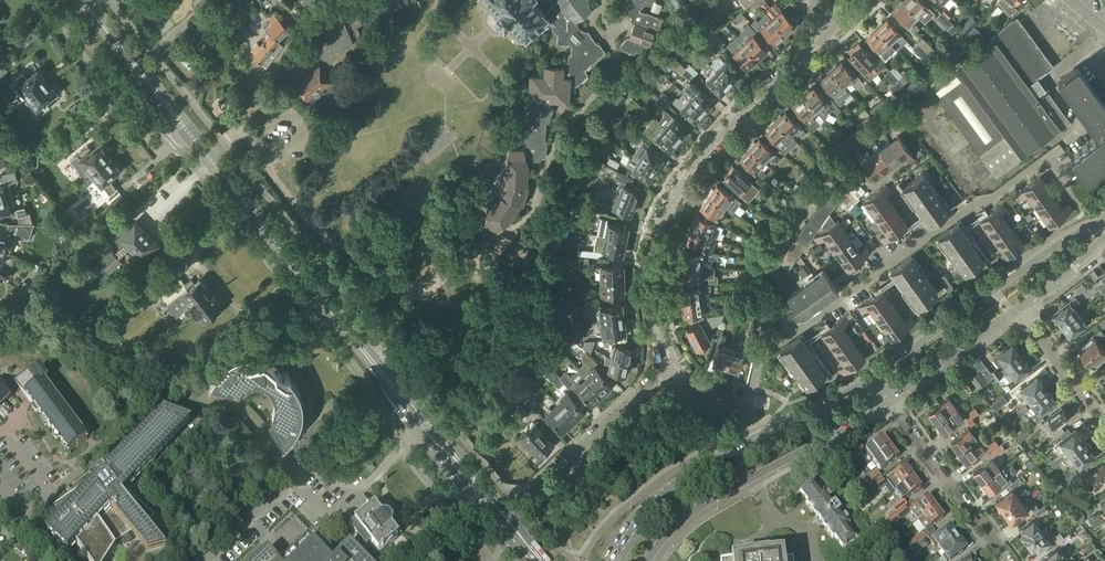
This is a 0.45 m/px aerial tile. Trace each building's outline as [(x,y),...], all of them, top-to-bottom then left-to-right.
[(289,9),(294,3),(290,0),(279,0),(289,9)] [(331,77),(334,74),(332,72),(350,58),(345,51),(356,43),(362,38),(356,24),(395,7),(412,0),(369,0),(363,3),(351,7),(351,8),(347,6),(346,6),(344,5),(342,3),(341,4),(331,12),(332,13),(333,16),(327,19),(320,21),(321,23),(321,25),(315,28),(316,32),(318,37),(319,40),(309,48),(313,53),(317,51),(323,59),(327,64),(324,67),(331,77)] [(532,99),(552,100),(568,101),(569,86),(577,86),(588,75),(585,70),(591,64),(592,64),(605,52),(599,43),(596,43),(588,31),(584,31),(583,32),(578,26),(576,21),(577,20),(580,19),(587,15),(586,14),(588,12),(591,11),(587,2),(588,1),(587,0),(558,0),(544,13),(532,0),(481,0),(495,14),(495,19),(501,25),(505,24),(522,41),(525,38),(527,40),(532,40),(538,34),(538,30),(541,26),(543,29),(548,24),(548,25),(552,25),(552,29),(557,35),(557,44),(568,45),(570,42),(573,45),(571,46),(571,53),(568,56),(567,62),(556,63),(556,66),(544,66),(544,76),(530,75),(528,99),(532,99)] [(631,17),(632,18),(635,9),(639,11),(641,6),(641,5),(647,0),(627,0),(625,5),(623,4),(620,13),(631,17)] [(697,14),(700,12),(692,0),(689,0),(681,5),(691,19),(693,17),(697,14)] [(751,3),(755,0),(740,0),(746,8),(748,6),(751,3)] [(903,3),(917,16),(919,18),(925,13),(930,17),(934,14),(929,9),(929,8),(921,0),(906,0),(903,3)] [(1010,14),(1012,13),(1016,9),(1012,4),(1015,0),(998,0),(1010,14)] [(759,6),(767,14),(784,34),(786,32),(787,34),(792,29),(791,28),(794,25),(775,3),(770,7),(765,1),(759,6)] [(914,23),(919,18),(917,16),(903,3),(895,11),(910,28),(910,27),(915,32),(919,29),(914,24),(914,23)] [(941,12),(947,18),(952,14),(945,8),(941,12)] [(645,13),(639,11),(635,9),(632,18),(631,17),(630,19),(632,23),(634,24),(631,32),(628,41),(625,40),(618,46),(622,49),(635,54),(636,51),(644,54),(647,45),(649,46),(657,27),(659,28),(662,19),(652,15),(646,13),(645,13)] [(734,18),(738,23),(745,17),(741,12),(734,18)] [(952,24),(941,12),(935,18),(947,29),(952,24)] [(774,42),(778,39),(780,40),(784,36),(783,34),(784,34),(767,14),(758,22),(757,20),(752,24),(759,32),(762,29),(774,42)] [(278,19),(273,15),(271,17),(271,16),(268,20),(272,24),(265,30),(266,31),(266,30),(269,34),(260,45),(257,42),(251,50),(254,53),(252,55),(266,67),(283,45),(279,42),(289,31),(277,19),(278,19)] [(978,23),(971,16),(958,30),(965,36),(978,23)] [(1053,67),(1016,17),(1012,20),(972,52),(960,61),(963,65),(931,88),(996,176),(1069,121),(1037,78),(1053,67)] [(877,29),(890,42),(895,37),(898,39),(903,44),(906,40),(901,36),(902,35),(886,19),(877,29)] [(746,28),(750,33),(751,32),(754,36),(757,33),(749,24),(745,27),(746,28)] [(746,28),(736,37),(756,59),(758,57),(759,58),(763,54),(762,53),(766,49),(754,36),(751,32),(750,33),(746,28)] [(885,61),(891,55),(889,52),(894,47),(890,42),(877,29),(867,38),(878,49),(875,51),(885,61)] [(710,38),(723,51),(727,48),(723,44),(725,43),(715,33),(710,38)] [(660,36),(657,41),(668,51),(669,49),(667,47),(672,41),(669,38),(667,40),(660,36)] [(747,67),(750,64),(752,65),(756,61),(755,59),(756,59),(736,37),(727,45),(747,67)] [(933,49),(922,37),(916,43),(928,55),(933,49)] [(707,45),(716,54),(721,49),(712,41),(707,45)] [(921,57),(925,53),(916,43),(911,47),(921,57)] [(879,68),(872,61),(873,60),(860,46),(850,55),(863,69),(867,66),(874,73),(879,68)] [(693,76),(686,68),(672,55),(667,61),(680,74),(682,73),(689,80),(693,76)] [(332,78),(331,77),(324,67),(321,64),(313,70),(312,68),(303,65),(303,63),(294,56),(284,70),(285,72),(282,74),(291,85),(296,85),(298,83),(308,96),(316,90),(317,90),(332,78)] [(710,66),(714,70),(715,70),(730,84),(731,86),(738,79),(736,78),(739,75),(724,60),(723,61),(719,56),(710,66)] [(851,73),(841,62),(831,71),(843,85),(849,80),(856,88),(863,82),(853,72),(851,73)] [(642,70),(648,76),(653,70),(647,64),(642,70)] [(686,68),(693,76),(697,72),(689,64),(686,68)] [(889,70),(898,80),(902,85),(910,78),(904,71),(901,73),(894,66),(889,70)] [(1097,128),(1101,133),(1070,157),(1085,177),(1104,162),(1104,109),(1074,68),(1062,76),(1057,81),(1094,130),(1097,128)] [(27,97),(47,81),(43,76),(44,74),(41,71),(39,71),(38,70),(27,79),(23,73),(15,80),(20,85),(19,86),(27,97)] [(720,94),(723,91),(725,93),(731,86),(730,84),(715,70),(714,70),(705,79),(720,94)] [(897,80),(898,80),(889,70),(884,75),(892,84),(893,84),(897,80)] [(831,71),(821,80),(836,97),(833,99),(839,106),(844,101),(843,100),(850,93),(843,85),(831,71)] [(687,90),(684,93),(689,97),(704,112),(706,113),(712,107),(710,105),(713,102),(689,80),(688,81),(683,86),(687,90)] [(897,80),(893,84),(892,84),(888,87),(899,99),(908,91),(902,85),(898,80),(897,80)] [(47,81),(27,97),(36,108),(37,107),(42,113),(50,106),(45,101),(56,92),(55,91),(56,90),(53,86),(51,86),(47,81)] [(622,90),(627,95),(632,89),(627,84),(622,90)] [(813,87),(803,96),(815,110),(819,107),(821,109),(824,107),(828,112),(831,109),(829,106),(829,105),(827,104),(813,87)] [(626,98),(620,92),(609,105),(615,111),(626,98)] [(663,92),(659,97),(668,105),(672,100),(663,92)] [(695,122),(697,119),(699,120),(706,113),(704,112),(689,97),(684,93),(678,99),(677,98),(673,102),(695,122)] [(793,105),(801,114),(799,115),(813,130),(819,125),(813,117),(818,113),(815,110),(803,96),(793,105)] [(668,105),(659,97),(655,102),(663,110),(668,105)] [(14,108),(21,103),(17,98),(10,104),(13,108),(14,108)] [(550,104),(552,100),(532,99),(531,103),(529,103),(527,103),(523,106),(523,119),(526,122),(526,128),(525,132),(522,134),(521,140),(527,144),(526,145),(523,149),(509,148),(508,154),(507,157),(505,159),(502,164),(502,169),(501,169),(492,178),(489,187),(488,189),(490,201),(490,202),(491,202),(487,207),(487,212),(487,216),(485,222),(484,224),(490,227),(496,231),(503,226),(502,225),(502,224),(509,221),(520,205),(521,205),(523,204),(528,187),(527,185),(527,170),(528,165),(527,165),(541,158),(546,156),(547,141),(546,140),(545,140),(546,123),(549,122),(550,121),(550,116),(553,113),(553,109),(551,107),(548,106),(550,104)] [(882,100),(870,111),(876,118),(888,107),(882,100)] [(833,101),(829,105),(829,106),(831,109),(836,114),(841,110),(833,101)] [(17,112),(24,107),(21,103),(14,108),(13,108),(9,111),(13,116),(17,112)] [(615,127),(621,119),(606,108),(600,116),(615,127)] [(663,115),(658,121),(663,126),(679,140),(680,141),(686,135),(684,133),(687,130),(672,116),(665,110),(663,112),(663,115)] [(776,121),(789,135),(794,130),(796,132),(797,131),(802,136),(805,133),(800,128),(801,128),(785,112),(776,121)] [(664,149),(666,147),(670,150),(672,147),(674,149),(680,141),(679,140),(663,126),(658,121),(658,122),(654,119),(642,132),(664,149)] [(789,135),(776,121),(766,131),(779,143),(776,146),(784,154),(787,151),(790,147),(795,141),(789,135)] [(863,135),(868,131),(861,123),(856,127),(863,135)] [(905,157),(911,153),(898,136),(889,143),(901,160),(905,157)] [(759,139),(750,148),(763,161),(767,158),(770,160),(771,158),(776,163),(780,159),(759,139)] [(643,142),(634,156),(639,159),(655,170),(657,171),(662,164),(660,163),(662,159),(657,155),(658,152),(655,150),(643,142)] [(848,146),(843,142),(838,146),(843,151),(848,146)] [(892,166),(901,160),(889,143),(880,149),(892,166)] [(99,145),(92,150),(88,145),(77,154),(80,158),(79,158),(87,167),(86,168),(89,172),(109,157),(104,151),(104,149),(101,146),(100,146),(99,145)] [(849,155),(854,152),(849,146),(845,150),(849,155)] [(740,158),(757,173),(762,178),(766,174),(761,169),(763,167),(760,165),(763,161),(750,148),(740,158)] [(870,156),(883,173),(892,166),(880,149),(870,156)] [(648,181),(651,176),(653,177),(657,171),(655,170),(639,159),(634,156),(626,167),(629,168),(648,181)] [(870,156),(867,158),(861,162),(873,179),(883,173),(870,156)] [(109,157),(89,172),(81,179),(86,186),(95,178),(101,185),(102,185),(110,194),(116,188),(109,179),(109,178),(112,176),(112,175),(119,169),(118,168),(119,167),(116,163),(114,163),(109,157)] [(607,163),(617,168),(620,163),(609,158),(607,163)] [(569,175),(577,178),(582,166),(574,163),(569,175)] [(737,191),(739,193),(739,194),(748,202),(759,190),(750,181),(750,182),(733,167),(724,177),(738,190),(737,191)] [(982,179),(991,172),(987,167),(978,174),(982,179)] [(632,188),(630,188),(633,179),(613,168),(610,175),(623,185),(614,207),(630,214),(641,190),(633,186),(632,188)] [(12,197),(8,183),(17,180),(14,169),(1,173),(2,177),(0,177),(0,200),(12,197)] [(902,187),(903,188),(909,197),(929,182),(923,173),(913,180),(908,183),(902,187)] [(1029,198),(1046,186),(1040,176),(1022,189),(1026,195),(1029,198)] [(841,197),(837,203),(843,209),(844,209),(849,216),(853,213),(849,207),(861,196),(865,192),(862,189),(854,181),(850,185),(845,193),(841,197)] [(929,182),(909,197),(916,206),(936,191),(929,182)] [(796,183),(792,188),(799,194),(803,189),(796,183)] [(709,196),(724,207),(733,213),(740,202),(717,185),(709,196)] [(1036,208),(1053,195),(1046,186),(1029,198),(1036,208)] [(826,194),(826,195),(836,202),(840,197),(832,191),(830,189),(826,194)] [(887,198),(884,195),(881,189),(863,202),(870,211),(887,198)] [(922,215),(942,201),(936,191),(916,206),(922,215)] [(826,195),(822,200),(833,207),(836,202),(826,195)] [(1042,217),(1060,204),(1053,195),(1036,208),(1042,217)] [(129,204),(122,196),(109,207),(116,215),(129,204)] [(720,212),(724,207),(709,196),(701,206),(719,219),(720,219),(725,222),(728,218),(720,212)] [(12,211),(11,206),(14,205),(12,197),(0,200),(0,214),(12,211)] [(789,209),(792,205),(782,198),(779,201),(789,209)] [(887,198),(870,211),(876,220),(894,208),(887,198)] [(829,212),(833,207),(822,200),(819,205),(829,212)] [(942,201),(922,215),(929,224),(949,210),(942,201)] [(605,215),(608,206),(594,202),(591,211),(594,211),(605,215)] [(986,229),(1004,216),(1001,213),(1007,208),(1003,203),(988,213),(985,216),(979,220),(986,229)] [(1060,204),(1042,217),(1049,226),(1067,213),(1063,208),(1060,204)] [(815,209),(826,217),(828,213),(829,212),(819,205),(815,209)] [(15,209),(15,210),(19,223),(32,222),(28,207),(24,208),(24,206),(15,209)] [(576,206),(574,213),(591,219),(594,211),(591,211),(576,206)] [(894,208),(876,220),(883,229),(900,217),(894,208)] [(822,222),(826,217),(815,209),(812,214),(822,222)] [(835,222),(828,213),(826,217),(822,222),(820,224),(824,230),(820,233),(824,238),(827,242),(844,229),(838,220),(835,222)] [(812,214),(808,219),(819,227),(820,224),(822,222),(812,214)] [(691,228),(708,235),(711,229),(714,230),(714,229),(721,232),(723,227),(717,225),(717,224),(696,216),(691,228)] [(1004,216),(986,229),(993,238),(1010,226),(1004,216)] [(902,230),(907,227),(900,217),(883,229),(886,233),(879,238),(883,244),(899,233),(902,230)] [(598,236),(627,241),(629,234),(627,233),(628,228),(607,224),(608,220),(601,218),(598,236)] [(815,232),(819,227),(808,219),(805,224),(815,232)] [(964,274),(974,266),(979,262),(984,258),(958,222),(937,237),(964,274)] [(131,247),(146,234),(135,223),(128,230),(124,225),(117,232),(121,236),(121,237),(131,247)] [(9,254),(16,235),(26,239),(32,224),(8,224),(5,231),(7,232),(5,235),(4,234),(4,235),(3,235),(3,237),(0,236),(0,250),(5,252),(9,254)] [(812,236),(815,232),(805,224),(801,229),(812,236)] [(999,248),(1017,235),(1010,226),(993,238),(999,248)] [(708,235),(691,228),(687,241),(707,249),(708,248),(712,250),(713,246),(714,246),(716,242),(715,242),(716,238),(708,235)] [(808,241),(812,236),(801,229),(798,234),(808,241)] [(844,229),(827,242),(833,251),(851,238),(844,229)] [(765,244),(769,239),(757,231),(754,235),(765,244)] [(146,234),(131,247),(141,258),(142,257),(146,262),(153,255),(149,251),(156,244),(146,234)] [(579,248),(593,249),(596,236),(588,234),(586,246),(580,244),(579,248)] [(805,246),(808,241),(798,234),(794,239),(805,246)] [(603,251),(603,250),(622,254),(623,249),(626,249),(627,241),(598,236),(596,235),(596,236),(593,249),(603,251)] [(1002,251),(1006,257),(1024,244),(1017,235),(999,248),(1002,251)] [(851,238),(833,251),(840,260),(858,248),(851,238)] [(801,251),(805,246),(794,239),(791,243),(801,251)] [(112,245),(107,240),(98,249),(103,254),(112,245)] [(798,256),(801,251),(791,243),(787,248),(798,256)] [(555,253),(556,245),(549,244),(547,251),(555,253)] [(124,245),(114,255),(119,259),(129,250),(124,245)] [(755,253),(760,255),(764,247),(758,245),(755,253)] [(578,248),(577,254),(603,256),(603,251),(593,249),(579,248),(578,248)] [(794,261),(798,256),(787,248),(784,253),(794,261)] [(864,257),(860,251),(858,248),(840,260),(846,269),(847,270),(852,266),(856,263),(864,257)] [(101,272),(116,257),(109,250),(94,265),(101,272)] [(717,260),(718,254),(712,253),(712,254),(706,254),(706,253),(683,251),(682,264),(701,266),(711,267),(712,259),(717,260)] [(791,266),(794,261),(784,253),(780,258),(791,266)] [(906,292),(917,307),(917,306),(917,307),(923,303),(938,292),(911,255),(890,270),(906,292)] [(787,270),(791,266),(780,258),(777,263),(787,270)] [(784,275),(787,270),(777,263),(773,268),(784,275)] [(101,276),(90,264),(80,273),(92,285),(101,276)] [(701,273),(701,266),(682,264),(681,278),(704,279),(710,279),(710,275),(704,274),(701,273)] [(599,279),(623,279),(622,265),(609,266),(609,265),(601,265),(601,266),(599,266),(599,279)] [(11,274),(0,268),(0,275),(7,279),(11,274)] [(780,280),(784,275),(773,268),(770,273),(780,280)] [(801,316),(801,315),(838,290),(823,269),(787,296),(794,306),(797,310),(801,316)] [(1099,277),(1094,271),(1091,273),(1095,280),(1099,277)] [(777,285),(780,280),(770,273),(766,278),(777,285)] [(168,281),(175,290),(184,282),(177,274),(168,281)] [(938,279),(943,286),(949,282),(944,275),(938,279)] [(766,278),(762,283),(773,290),(777,285),(766,278)] [(623,279),(599,279),(599,294),(602,294),(602,295),(610,295),(610,293),(623,293),(623,279)] [(193,303),(208,291),(199,280),(194,283),(191,280),(185,285),(188,289),(169,304),(178,315),(185,309),(185,310),(190,305),(192,303),(193,303)] [(710,290),(710,285),(704,286),(681,288),(683,302),(709,298),(708,290),(710,290)] [(190,305),(185,310),(190,315),(195,312),(203,323),(218,311),(216,308),(223,303),(212,289),(209,292),(208,291),(193,303),(192,303),(190,305)] [(880,305),(888,299),(882,290),(876,294),(873,296),(864,302),(869,308),(871,312),(880,305)] [(752,303),(747,294),(742,296),(747,306),(752,303)] [(710,306),(709,298),(683,302),(684,315),(707,312),(707,311),(713,310),(712,306),(710,306)] [(1063,325),(1079,313),(1074,307),(1080,302),(1076,298),(1054,314),(1058,319),(1057,319),(1058,323),(1062,325),(1063,325)] [(880,305),(871,312),(878,321),(895,309),(888,299),(880,305)] [(565,322),(562,304),(550,306),(553,324),(565,322)] [(624,318),(622,304),(601,306),(601,305),(591,306),(593,322),(603,321),(624,318)] [(891,325),(902,318),(895,309),(878,321),(885,330),(891,325)] [(1079,313),(1063,325),(1066,329),(1066,330),(1066,334),(1070,336),(1070,335),(1071,336),(1087,325),(1079,313)] [(697,348),(709,342),(704,331),(720,323),(724,314),(696,319),(697,324),(687,329),(697,348)] [(603,321),(604,328),(601,329),(602,336),(619,334),(626,333),(624,318),(603,321)] [(908,327),(904,321),(902,318),(891,325),(885,330),(891,339),(908,327)] [(846,330),(843,326),(839,321),(830,327),(827,329),(821,333),(828,342),(846,330)] [(717,365),(725,368),(725,366),(731,347),(724,345),(725,342),(724,342),(726,336),(721,334),(722,331),(718,329),(714,340),(719,341),(713,362),(717,364),(717,365)] [(1102,345),(1099,341),(1104,337),(1104,334),(1101,329),(1094,334),(1095,335),(1079,347),(1086,357),(1102,345)] [(846,330),(828,342),(834,352),(852,339),(846,330)] [(584,340),(583,332),(567,333),(567,343),(579,342),(579,340),(584,340)] [(751,350),(754,335),(748,334),(746,341),(741,340),(740,347),(739,346),(738,349),(731,347),(725,366),(725,368),(733,370),(733,368),(738,370),(745,348),(751,350)] [(779,350),(806,387),(821,376),(826,372),(826,371),(800,335),(779,350)] [(841,361),(859,348),(852,339),(834,352),(841,361)] [(1102,345),(1086,357),(1093,366),(1104,358),(1104,343),(1102,345)] [(586,350),(590,355),(592,348),(590,347),(584,344),(583,347),(586,350)] [(611,357),(628,361),(632,348),(616,344),(615,345),(611,345),(610,351),(612,353),(611,357)] [(1006,367),(1021,356),(1016,351),(1017,349),(1015,346),(1013,346),(1012,345),(998,355),(998,356),(993,360),(999,367),(1004,363),(1006,366),(1006,367)] [(844,365),(848,370),(865,358),(859,348),(841,361),(844,365)] [(586,378),(601,394),(611,385),(594,367),(598,363),(590,355),(586,350),(581,355),(581,360),(584,363),(578,369),(586,378)] [(272,357),(271,357),(262,355),(255,354),(248,354),(241,355),(234,358),(228,361),(225,360),(222,366),(217,372),(213,378),(210,385),(211,386),(211,385),(239,391),(242,385),(243,387),(247,384),(252,382),(257,381),(262,382),(267,384),(271,387),(274,391),(276,395),(277,400),(277,405),(275,410),(272,414),(274,416),(269,420),(284,444),(283,445),(284,446),(290,440),(294,434),(298,428),(303,424),(301,422),(303,413),(303,404),(301,396),(298,387),(293,380),(287,374),(289,374),(289,373),(286,373),(284,372),(284,373),(282,372),(281,368),(280,364),(276,366),(274,363),(273,358),(275,359),(275,358),(274,357),(274,355),(273,355),(272,357)] [(1015,378),(1029,367),(1028,366),(1029,364),(1027,361),(1024,361),(1021,356),(1006,367),(1006,366),(1002,370),(1005,374),(1005,375),(1010,382),(1014,378),(1015,378)] [(625,374),(628,361),(611,357),(609,364),(611,366),(611,368),(612,369),(612,371),(625,374)] [(552,381),(559,388),(564,383),(559,377),(560,377),(548,364),(541,370),(552,382),(552,381)] [(47,379),(40,369),(31,375),(27,370),(13,381),(68,454),(87,440),(44,382),(47,379)] [(578,369),(571,377),(566,371),(560,377),(571,389),(575,385),(591,403),(601,394),(586,378),(578,369)] [(986,381),(983,376),(979,371),(970,377),(976,386),(978,388),(986,381)] [(998,373),(993,377),(996,381),(1001,377),(998,373)] [(968,391),(976,386),(970,377),(968,375),(960,380),(968,391)] [(1029,401),(1045,389),(1036,377),(1020,389),(1020,390),(1016,393),(1024,404),(1029,401)] [(3,405),(5,403),(12,396),(0,384),(0,402),(3,405)] [(523,398),(533,408),(539,403),(525,388),(519,393),(523,398)] [(1042,417),(1050,410),(1047,405),(1054,400),(1045,389),(1029,401),(1038,413),(1031,418),(1034,423),(1039,420),(1039,419),(1041,417),(1042,417)] [(510,394),(516,401),(521,397),(515,390),(510,394)] [(558,405),(574,422),(580,417),(579,415),(583,411),(566,392),(561,397),(563,400),(558,405)] [(990,405),(994,410),(995,411),(1008,401),(1003,395),(990,405)] [(528,413),(533,408),(523,398),(518,403),(528,413)] [(936,423),(948,414),(956,408),(948,398),(944,401),(928,413),(936,423)] [(3,405),(0,407),(4,411),(9,407),(5,403),(3,405)] [(1028,409),(1025,404),(1016,411),(1020,416),(1028,409)] [(568,428),(574,422),(558,405),(553,410),(550,407),(545,412),(562,431),(567,426),(568,428)] [(9,407),(4,411),(8,415),(13,410),(9,407)] [(944,433),(960,421),(964,418),(956,408),(948,414),(936,423),(944,433)] [(969,421),(972,419),(979,414),(974,408),(965,415),(969,421)] [(1054,438),(1064,430),(1059,424),(1069,418),(1061,408),(1042,423),(1054,438)] [(146,430),(135,441),(104,474),(102,472),(89,483),(93,488),(82,499),(80,496),(54,514),(60,523),(48,536),(51,538),(60,547),(70,555),(77,547),(87,560),(107,560),(116,548),(114,545),(120,541),(123,546),(131,541),(127,536),(131,533),(148,553),(165,548),(145,524),(155,517),(127,492),(191,422),(162,413),(146,430)] [(972,419),(969,421),(967,423),(971,427),(976,423),(972,419)] [(306,432),(308,434),(304,438),(308,442),(312,438),(311,436),(322,425),(318,421),(306,432)] [(546,436),(542,432),(543,431),(541,430),(543,428),(536,422),(521,436),(539,455),(554,441),(548,434),(546,436)] [(1020,442),(1030,435),(1025,428),(1015,435),(1020,442)] [(1067,428),(1064,430),(1054,438),(1058,444),(1055,446),(1060,454),(1058,456),(1049,462),(1053,467),(1064,458),(1064,459),(1069,455),(1085,443),(1076,430),(1071,433),(1067,428)] [(950,443),(958,453),(970,444),(976,440),(976,439),(973,435),(973,434),(969,429),(967,430),(950,443)] [(874,459),(890,447),(882,437),(867,449),(874,459)] [(980,444),(976,439),(976,440),(970,444),(958,453),(966,463),(978,454),(981,458),(990,452),(998,446),(1000,444),(997,440),(994,442),(986,448),(987,448),(985,449),(981,444),(980,444)] [(994,458),(1011,446),(1006,440),(1000,444),(998,446),(990,452),(981,458),(985,463),(973,472),(981,483),(999,469),(991,459),(993,457),(994,458)] [(1085,443),(1069,455),(1064,459),(1071,467),(1075,464),(1079,468),(1095,456),(1085,443)] [(851,461),(864,451),(859,444),(846,454),(851,461)] [(890,447),(874,459),(872,461),(880,471),(898,458),(890,447)] [(1035,454),(1031,449),(1026,452),(1030,457),(1035,454)] [(1025,462),(1028,467),(1034,463),(1030,458),(1025,462)] [(375,466),(371,463),(366,468),(370,472),(375,466)] [(1072,481),(1075,486),(1086,478),(1090,483),(1093,481),(1097,487),(1103,483),(1104,486),(1104,466),(1103,464),(1089,475),(1085,471),(1079,475),(1079,476),(1072,481)] [(629,481),(637,474),(630,467),(623,474),(629,481)] [(894,491),(897,489),(900,486),(912,477),(904,467),(886,481),(894,491)] [(1002,485),(1010,479),(1009,478),(1001,467),(999,469),(981,483),(988,493),(1001,484),(1002,485)] [(1079,475),(1076,471),(1067,478),(1070,483),(1072,481),(1079,476),(1079,475)] [(871,488),(882,480),(876,472),(865,480),(871,488)] [(1003,512),(1019,501),(1015,494),(1016,493),(1013,489),(1020,484),(1025,480),(1022,475),(1016,480),(1006,487),(1009,491),(995,502),(1003,512)] [(900,486),(897,489),(905,499),(920,488),(912,477),(900,486)] [(822,491),(814,480),(800,490),(808,501),(806,502),(832,537),(834,535),(842,546),(856,535),(848,524),(849,523),(824,489),(822,491)] [(869,496),(886,484),(882,480),(871,488),(866,492),(869,496)] [(855,497),(849,489),(844,493),(850,501),(855,497)] [(917,521),(935,508),(927,497),(909,511),(917,521)] [(888,518),(893,515),(906,505),(902,499),(889,509),(890,510),(885,514),(888,518)] [(1019,501),(1003,512),(1011,523),(1029,510),(1026,505),(1024,507),(1019,501)] [(1104,520),(1104,502),(1100,505),(1104,510),(1100,513),(1099,512),(1088,520),(1094,528),(1104,520),(1104,521),(1104,520)] [(1044,514),(1049,511),(1044,505),(1038,509),(1034,513),(1037,517),(1043,513),(1044,514)] [(382,515),(374,506),(373,507),(374,508),(368,512),(368,511),(366,512),(367,513),(349,527),(367,549),(370,547),(376,554),(398,537),(399,536),(391,527),(392,527),(392,521),(395,518),(392,514),(389,516),(382,515)] [(912,540),(916,546),(924,540),(935,532),(931,527),(943,518),(935,508),(917,521),(925,531),(922,533),(912,540)] [(890,519),(894,525),(908,515),(903,509),(890,519)] [(1082,512),(1075,517),(1080,524),(1083,522),(1084,515),(1082,512)] [(1026,542),(1041,531),(1036,526),(1039,524),(1035,519),(1021,529),(1023,533),(1020,535),(1021,536),(1021,538),(1023,541),(1025,541),(1026,542)] [(878,540),(885,535),(879,527),(872,532),(878,540)] [(941,551),(958,538),(949,527),(930,542),(934,548),(937,546),(941,551)] [(1041,531),(1026,542),(1027,543),(1026,545),(1029,549),(1030,548),(1031,550),(1034,547),(1037,550),(1051,540),(1047,535),(1045,537),(1041,531)] [(1057,542),(1058,542),(1064,538),(1063,538),(1060,533),(1053,538),(1057,542)] [(1067,542),(1072,538),(1069,533),(1063,538),(1064,538),(1067,542)] [(330,553),(331,553),(313,534),(287,560),(283,556),(281,555),(280,556),(276,560),(268,550),(256,560),(365,560),(349,544),(340,553),(335,558),(330,553)] [(941,551),(944,556),(942,558),(944,560),(949,560),(966,549),(958,538),(941,551)] [(1064,538),(1058,542),(1062,546),(1067,542),(1064,538)] [(910,550),(916,546),(912,540),(906,545),(910,550)] [(902,557),(899,554),(892,559),(894,560),(908,560),(922,550),(922,549),(927,545),(923,541),(902,557)] [(20,554),(25,548),(19,543),(14,549),(20,554)] [(1064,560),(1060,555),(1062,553),(1059,548),(1042,560),(1063,560),(1064,560)] [(763,553),(749,555),(750,559),(745,560),(742,560),(784,560),(783,555),(768,557),(764,557),(763,553)]
